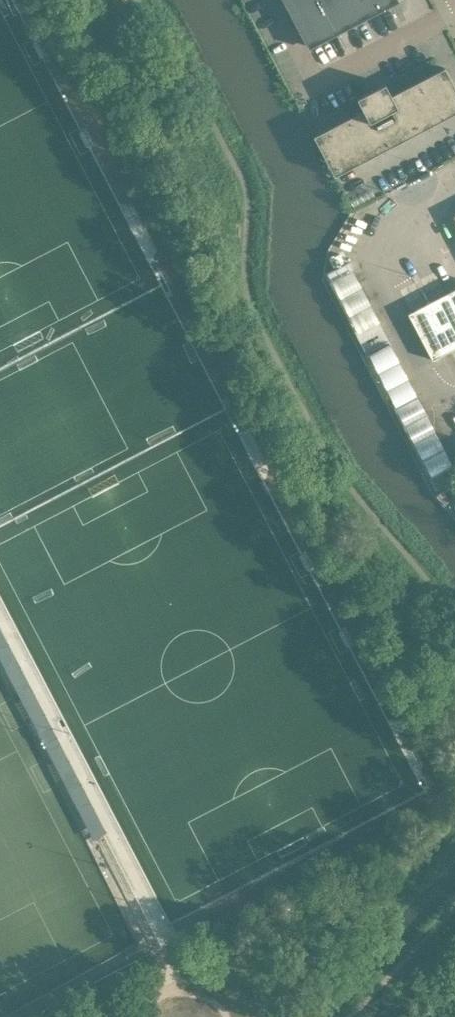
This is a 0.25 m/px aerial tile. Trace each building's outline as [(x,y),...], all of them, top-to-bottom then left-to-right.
[(309,49),(400,1),(399,0),(283,0),(309,49)] [(385,83),(357,98),(364,110),(314,136),(335,176),(454,113),(454,86),(445,67),(392,95),(385,83)] [(372,319),(354,259),(331,266),(350,326),(372,319)] [(409,314),(433,360),(454,348),(454,289),(409,314)] [(390,334),(368,344),(425,471),(447,461),(390,334)]
